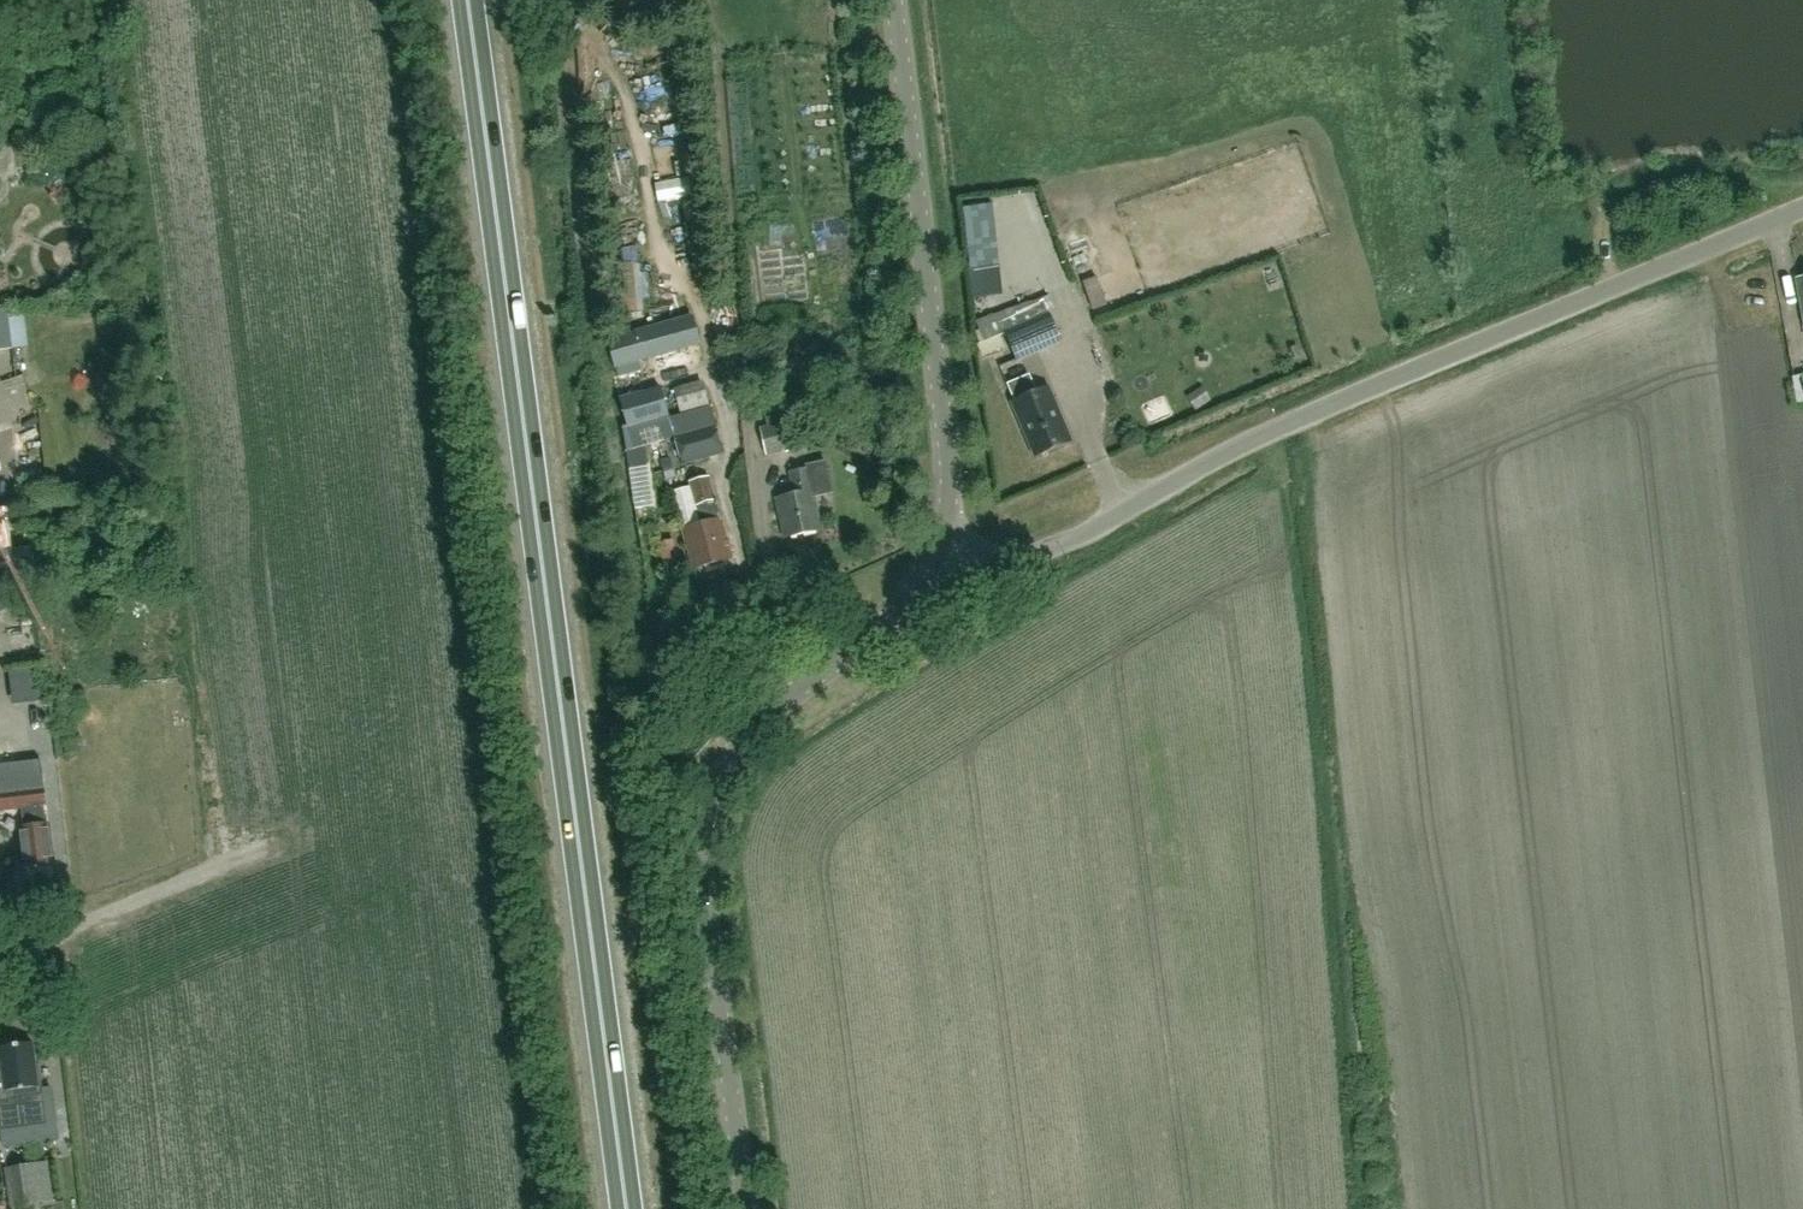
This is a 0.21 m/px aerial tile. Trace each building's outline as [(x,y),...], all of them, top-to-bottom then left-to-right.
[(999,335),(1007,332),(1018,358),(1060,340),(1049,314),(1047,310),(1055,307),(1049,296),(975,321),(979,331),(975,332),(979,344),(976,345),(981,356),(1005,347),(999,335)] [(0,306),(0,351),(14,349),(8,305),(0,306)] [(613,368),(637,362),(699,345),(691,315),(605,339),(613,368)] [(1029,464),(1068,448),(1052,410),(1049,411),(1040,389),(1023,397),(1016,381),(1000,388),(1022,440),(1020,441),(1029,464)] [(700,386),(674,394),(681,416),(706,409),(700,386)] [(661,391),(619,403),(636,513),(655,510),(645,450),(673,443),(661,391)] [(709,408),(706,409),(681,416),(672,419),(671,419),(685,463),(723,453),(709,408)] [(766,455),(804,446),(798,419),(760,428),(766,455)] [(807,466),(808,468),(790,472),(795,494),(776,499),(785,537),(822,529),(815,496),(833,492),(826,461),(807,466)] [(693,568),(732,558),(722,519),(721,519),(716,500),(717,500),(710,476),(690,482),(697,505),(702,524),(683,529),(693,568)] [(668,557),(681,557),(680,537),(667,538),(668,557)] [(796,562),(786,549),(767,563),(777,576),(796,562)] [(74,608),(94,603),(89,587),(70,592),(74,608)] [(8,608),(2,597),(0,598),(0,613),(8,608)] [(12,650),(30,636),(20,623),(1,637),(12,650)] [(53,862),(48,824),(46,825),(44,806),(46,806),(44,786),(45,786),(41,759),(0,764),(0,811),(22,808),(24,827),(19,828),(24,866),(53,862)] [(0,1077),(0,1122),(1,1130),(24,1127),(44,1124),(40,1094),(39,1087),(38,1087),(32,1043),(0,1047),(3,1072),(4,1077),(0,1077)] [(30,1204),(31,1208),(41,1208),(41,1202),(37,1203),(32,1171),(13,1174),(17,1206),(30,1204)]
